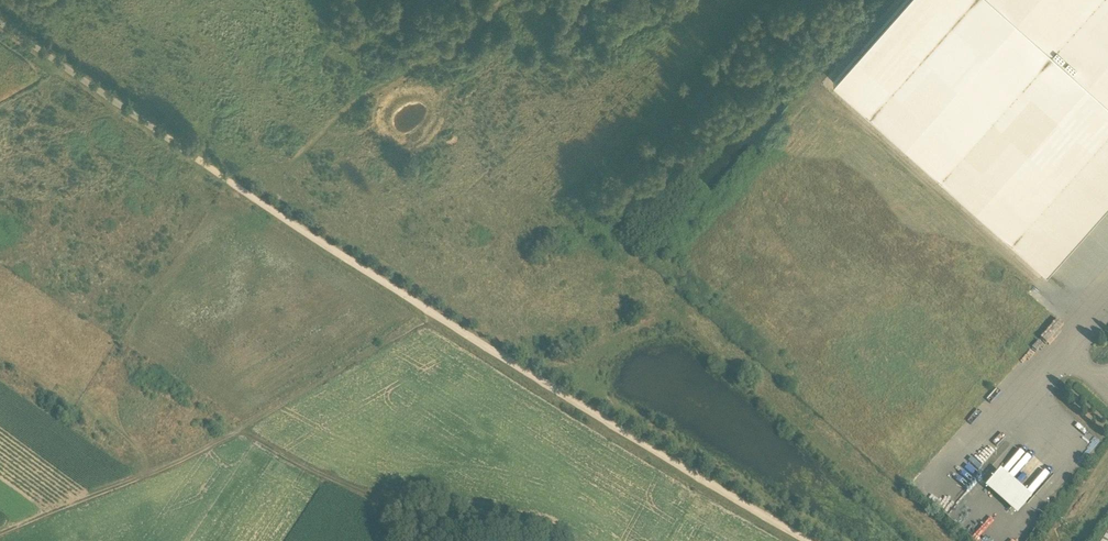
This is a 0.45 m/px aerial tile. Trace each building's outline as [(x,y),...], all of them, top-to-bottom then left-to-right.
[(833,82),(1047,273),(1107,204),(1107,0),(906,0),(833,82)] [(990,486),(1021,515),(1036,498),(1005,469),(990,486)]
